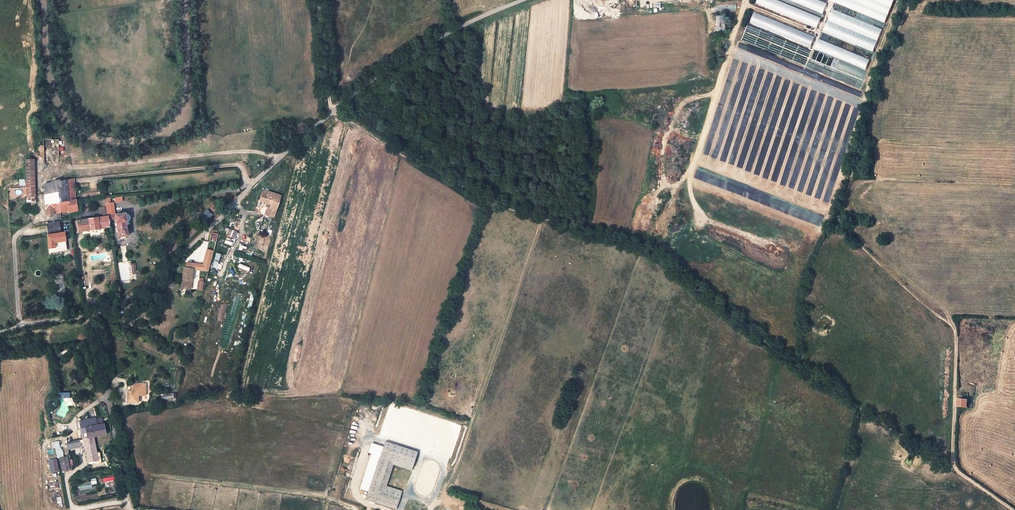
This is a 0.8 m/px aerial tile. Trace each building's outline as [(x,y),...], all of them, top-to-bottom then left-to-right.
[(821,16),(775,0),(756,0),(754,5),(817,27),(821,16)] [(823,12),(827,2),(822,0),(788,0),(823,12)] [(873,51),(882,27),(831,9),(822,33),(873,51)] [(810,47),(814,36),(753,13),(749,23),(810,47)] [(715,31),(723,30),(723,15),(714,15),(715,31)] [(865,70),(869,59),(817,38),(813,49),(865,70)] [(371,85),(364,91),(376,88),(375,81),(371,85)] [(35,202),(34,159),(25,159),(26,202),(35,202)] [(69,208),(70,211),(70,212),(78,211),(76,200),(75,200),(73,179),(60,181),(59,179),(50,181),(50,183),(43,184),(46,216),(54,215),(54,213),(53,210),(69,208)] [(261,196),(278,201),(280,195),(263,190),(261,196)] [(273,217),(278,201),(261,196),(260,201),(269,204),(268,206),(266,206),(264,214),(273,217)] [(106,203),(106,207),(108,217),(116,215),(114,202),(106,203)] [(99,208),(100,217),(108,217),(106,207),(99,208)] [(108,217),(108,221),(115,220),(116,224),(117,223),(118,237),(128,236),(126,222),(125,214),(116,215),(108,217)] [(108,221),(108,217),(100,217),(78,220),(80,232),(91,230),(91,232),(99,231),(99,229),(109,228),(108,221)] [(49,236),(61,235),(59,223),(47,224),(49,236)] [(236,232),(229,229),(226,236),(234,238),(236,232)] [(64,234),(61,235),(49,236),(48,236),(49,253),(65,251),(64,234)] [(188,263),(187,268),(192,269),(209,271),(214,251),(208,250),(204,265),(188,263)] [(216,253),(212,267),(221,269),(224,255),(216,253)] [(187,268),(184,268),(182,285),(186,286),(187,283),(191,283),(192,269),(187,268)] [(128,388),(128,391),(137,391),(137,396),(140,396),(143,389),(143,382),(136,382),(132,388),(128,388)] [(137,391),(128,391),(127,391),(127,403),(138,402),(137,396),(137,391)] [(967,400),(958,399),(958,406),(967,407),(967,400)] [(103,423),(100,424),(96,425),(95,421),(95,418),(81,420),(82,428),(81,428),(83,439),(93,436),(105,434),(103,423)] [(93,436),(83,439),(89,462),(95,461),(94,453),(97,452),(95,445),(93,436)] [(80,440),(66,442),(68,450),(81,447),(80,440)] [(56,458),(63,457),(61,441),(54,442),(56,458)] [(367,491),(364,499),(395,509),(401,491),(386,486),(394,461),(412,467),(417,452),(383,441),(381,446),(367,491)] [(367,491),(381,446),(372,443),(369,452),(372,453),(360,489),(367,491)] [(68,456),(60,458),(63,472),(71,471),(68,456)] [(57,458),(48,460),(51,473),(59,471),(57,458)]
